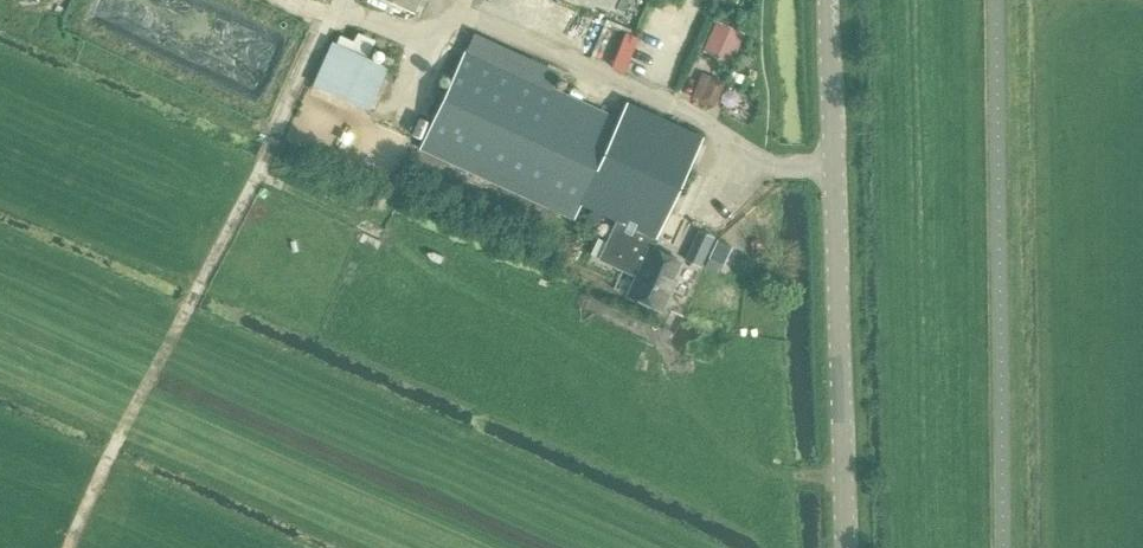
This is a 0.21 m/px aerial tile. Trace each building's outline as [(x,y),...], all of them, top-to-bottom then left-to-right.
[(417,0),(384,0),(411,13),(417,0)] [(713,11),(688,32),(706,54),(731,32),(713,11)] [(363,111),(384,66),(326,40),(306,84),(363,111)] [(622,41),(611,67),(622,71),(632,45),(622,41)] [(465,51),(420,150),(571,220),(580,203),(614,219),(596,259),(635,276),(625,298),(660,313),(668,294),(666,292),(678,265),(648,251),(652,242),(655,240),(699,141),(624,105),(616,122),(548,90),(465,51)] [(691,97),(714,106),(723,83),(701,74),(691,97)] [(596,211),(583,215),(586,224),(599,220),(596,211)] [(706,249),(712,237),(697,230),(692,242),(706,249)]
